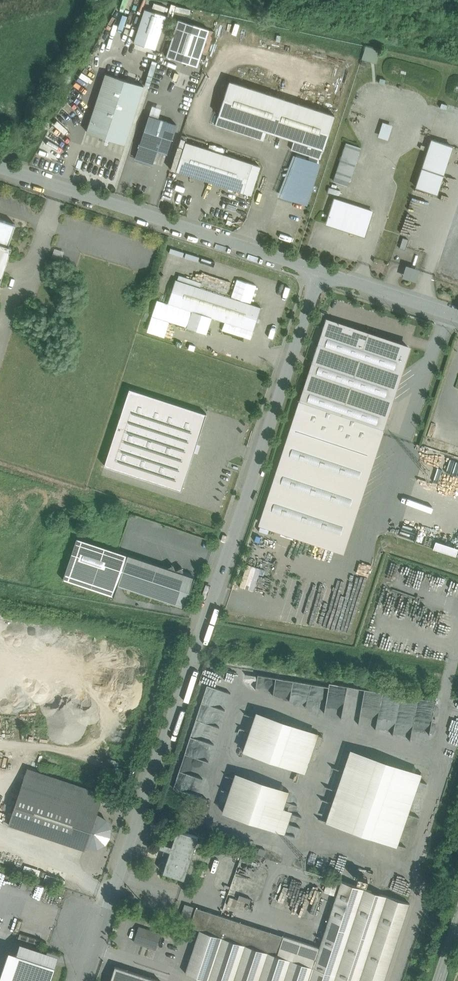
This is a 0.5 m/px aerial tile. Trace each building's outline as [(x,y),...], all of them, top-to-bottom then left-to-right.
[(144,8),(134,41),(157,48),(169,7),(154,2),(152,10),(144,8)] [(167,56),(198,64),(203,49),(208,50),(214,28),(177,19),(167,56)] [(366,45),(362,58),(377,62),(380,49),(366,45)] [(192,77),(173,71),(168,86),(187,92),(192,77)] [(144,86),(106,74),(87,132),(125,144),(144,86)] [(335,115),(229,81),(218,115),(267,131),(294,140),(324,149),(335,115)] [(176,124),(149,115),(135,158),(153,164),(158,150),(167,154),(176,124)] [(267,131),(218,115),(215,124),(264,140),(267,131)] [(390,126),(385,124),(382,136),(386,137),(390,126)] [(451,145),(432,139),(416,187),(436,194),(451,145)] [(324,149),(294,140),(291,149),(320,159),(324,149)] [(252,163),(185,142),(176,171),(243,192),(252,163)] [(360,148),(347,143),(343,154),(357,159),(360,148)] [(318,164),(299,158),(289,188),(293,199),(306,203),(318,164)] [(353,170),(339,165),(335,177),(349,181),(353,170)] [(373,211),(334,199),(326,222),(349,230),(349,229),(358,232),(361,230),(366,232),(367,227),(367,228),(373,211)] [(8,246),(15,224),(0,219),(0,243),(8,246)] [(408,240),(403,238),(400,248),(405,250),(408,240)] [(12,247),(8,246),(0,243),(0,282),(12,247)] [(417,280),(420,267),(406,264),(403,277),(417,280)] [(261,307),(175,279),(168,302),(192,310),(187,328),(206,334),(212,317),(254,330),(261,307)] [(409,346),(326,319),(300,402),(382,428),(409,346)] [(207,413),(129,388),(120,418),(104,465),(180,490),(181,491),(207,413)] [(382,428),(300,402),(260,524),(342,551),(382,428)] [(434,549),(457,554),(457,550),(457,545),(435,541),(434,549)] [(166,568),(128,555),(118,584),(185,607),(195,577),(182,573),(183,570),(182,567),(176,570),(173,564),(166,568)] [(255,590),(260,566),(246,564),(241,587),(255,590)] [(224,711),(201,703),(182,762),(205,770),(224,711)] [(258,713),(243,752),(306,775),(320,735),(258,713)] [(353,751),(329,822),(399,846),(423,774),(353,751)] [(103,794),(27,769),(9,824),(23,828),(42,835),(61,841),(78,847),(85,849),(86,845),(96,815),(100,803),(103,794)] [(289,790),(236,773),(223,812),(286,832),(292,811),(283,808),(289,790)] [(106,820),(99,816),(96,815),(86,845),(89,846),(97,846),(105,843),(109,836),(110,828),(106,820)] [(184,879),(198,836),(177,829),(172,845),(161,842),(159,847),(170,850),(163,872),(184,879)] [(309,980),(385,980),(411,904),(341,881),(313,966),(309,980)] [(327,882),(325,891),(335,893),(337,884),(327,882)] [(239,895),(237,901),(230,899),(229,904),(248,909),(250,898),(239,895)] [(283,936),(196,907),(189,926),(200,930),(277,955),(283,936)] [(161,934),(139,927),(134,941),(156,949),(161,934)] [(277,955),(200,930),(185,974),(205,980),(309,980),(313,966),(277,955)] [(17,953),(15,957),(8,955),(0,978),(0,979),(7,980),(50,980),(52,973),(55,965),(17,953)] [(110,980),(155,980),(115,968),(110,980)]
